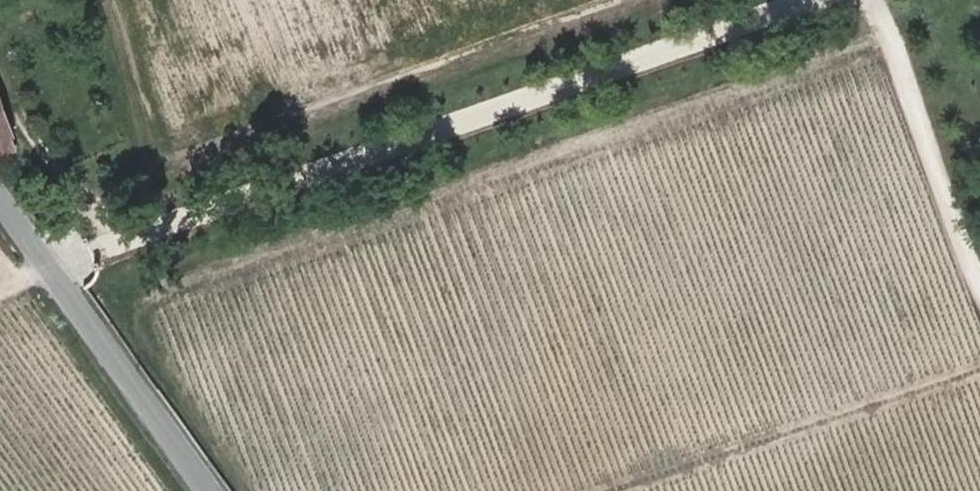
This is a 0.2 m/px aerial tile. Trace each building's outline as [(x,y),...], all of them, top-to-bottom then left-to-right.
[(13,150),(7,135),(11,132),(0,103),(0,155),(13,150)]
